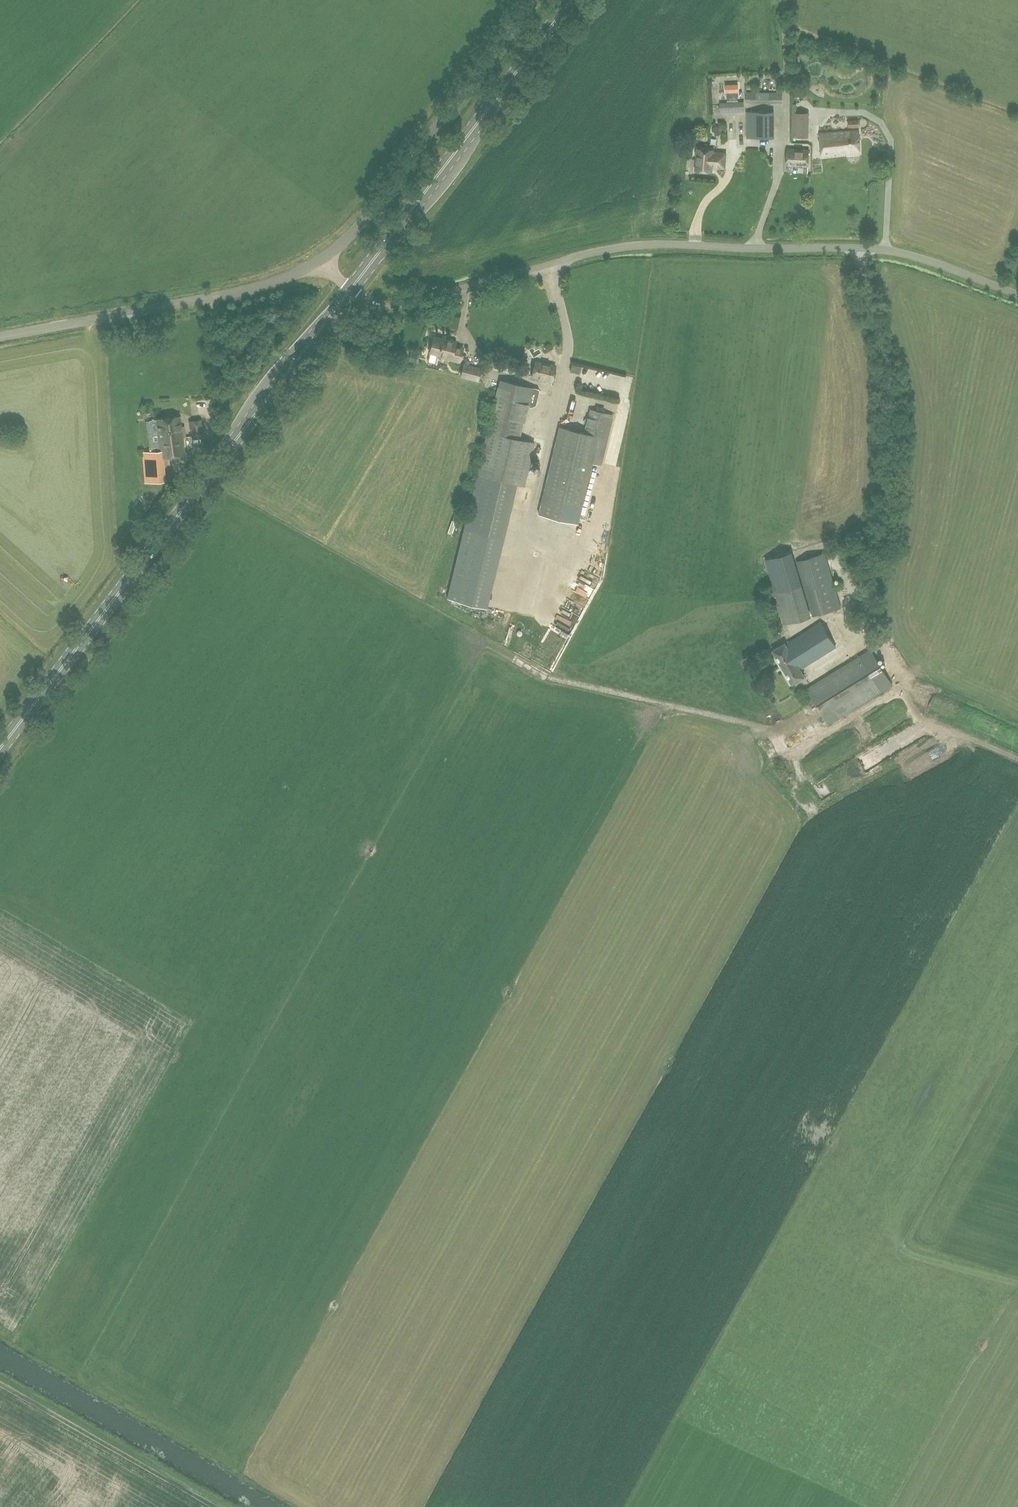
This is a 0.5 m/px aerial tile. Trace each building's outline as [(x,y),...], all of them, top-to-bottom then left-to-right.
[(746,92),(746,102),(782,102),(782,93),(746,92)] [(720,103),(720,112),(744,111),(744,102),(720,103)] [(793,103),(792,136),(809,137),(809,113),(797,112),(797,104),(793,103)] [(774,137),(774,111),(747,111),(747,137),(774,137)] [(860,130),(820,132),(823,156),(848,154),(848,155),(860,154),(860,130)] [(809,166),(809,155),(803,155),(803,146),(786,146),(786,171),(803,171),(803,166),(809,166)] [(712,150),(697,149),(697,150),(695,151),(695,155),(696,156),(695,170),(710,171),(711,166),(714,166),(714,167),(724,168),(725,153),(712,152),(712,150)] [(429,352),(437,354),(437,356),(459,362),(462,348),(454,346),(455,342),(433,337),(429,352)] [(532,376),(551,381),(555,366),(535,361),(532,376)] [(460,377),(478,382),(482,368),(465,362),(460,377)] [(580,367),(572,364),(570,371),(578,373),(580,367)] [(518,438),(528,400),(532,401),(531,404),(533,405),(535,404),(538,391),(537,389),(500,380),(495,400),(485,398),(484,402),(489,403),(488,404),(493,405),(476,475),(523,486),(534,442),(518,438)] [(559,426),(538,514),(577,524),(592,462),(601,464),(613,415),(590,409),(584,432),(559,426)] [(161,451),(143,452),(146,482),(164,481),(162,457),(184,453),(179,416),(156,419),(161,451)] [(192,436),(203,434),(201,419),(190,421),(192,436)] [(527,485),(525,501),(531,502),(534,487),(527,485)] [(496,550),(499,538),(463,529),(460,541),(496,550)] [(592,550),(591,557),(607,560),(608,552),(599,551),(592,550)] [(797,561),(804,584),(813,615),(841,607),(825,553),(797,561)] [(809,611),(802,583),(793,586),(792,583),(779,587),(787,617),(809,611)] [(587,605),(592,594),(587,592),(582,603),(587,605)] [(800,668),(836,646),(820,622),(785,643),(784,642),(772,649),(792,683),(805,675),(800,668)] [(549,630),(554,635),(558,631),(554,626),(549,630)] [(807,688),(830,724),(893,685),(871,649),(807,688)] [(930,750),(911,760),(917,770),(935,760),(930,750)]
